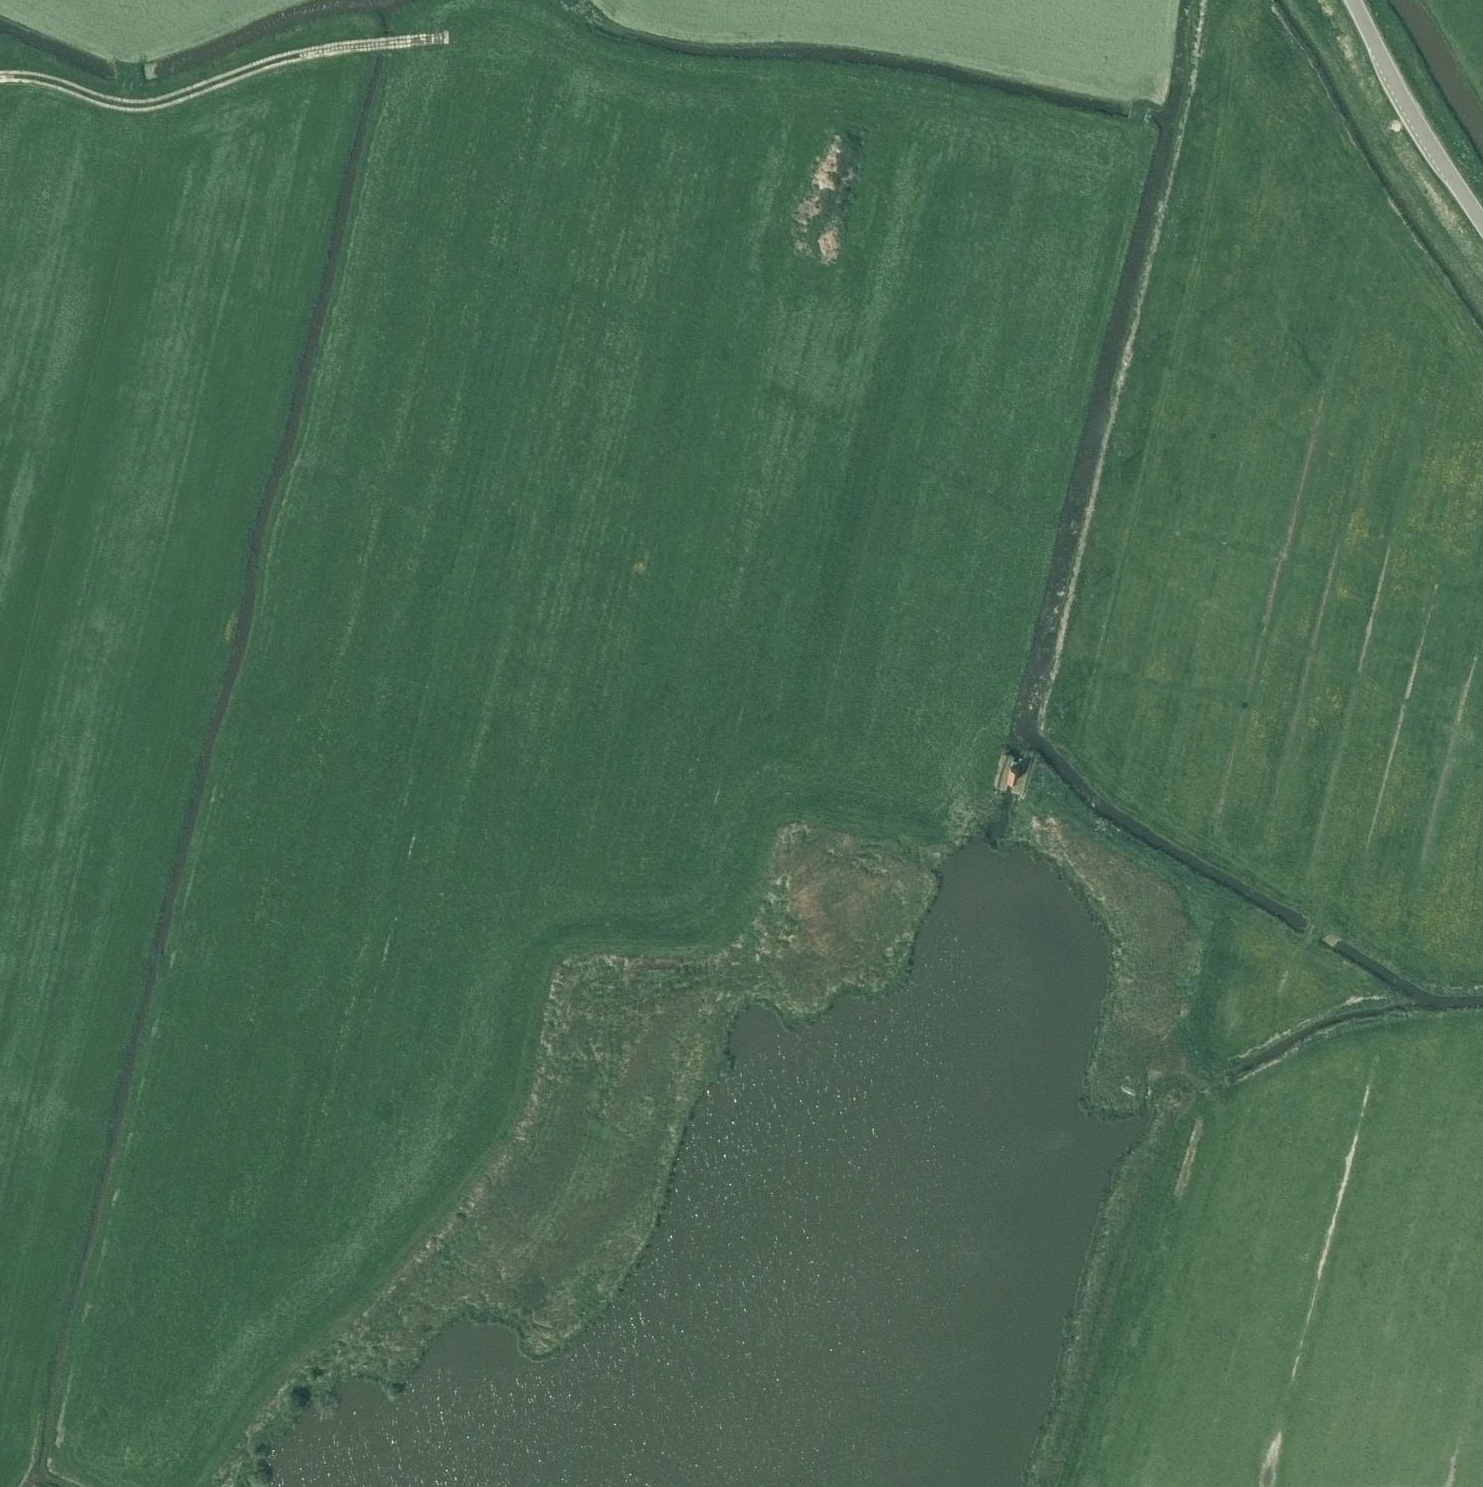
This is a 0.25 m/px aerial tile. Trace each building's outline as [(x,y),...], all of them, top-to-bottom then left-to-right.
[(1008,767),(1006,779),(1014,781),(1017,769),(1008,767)]
